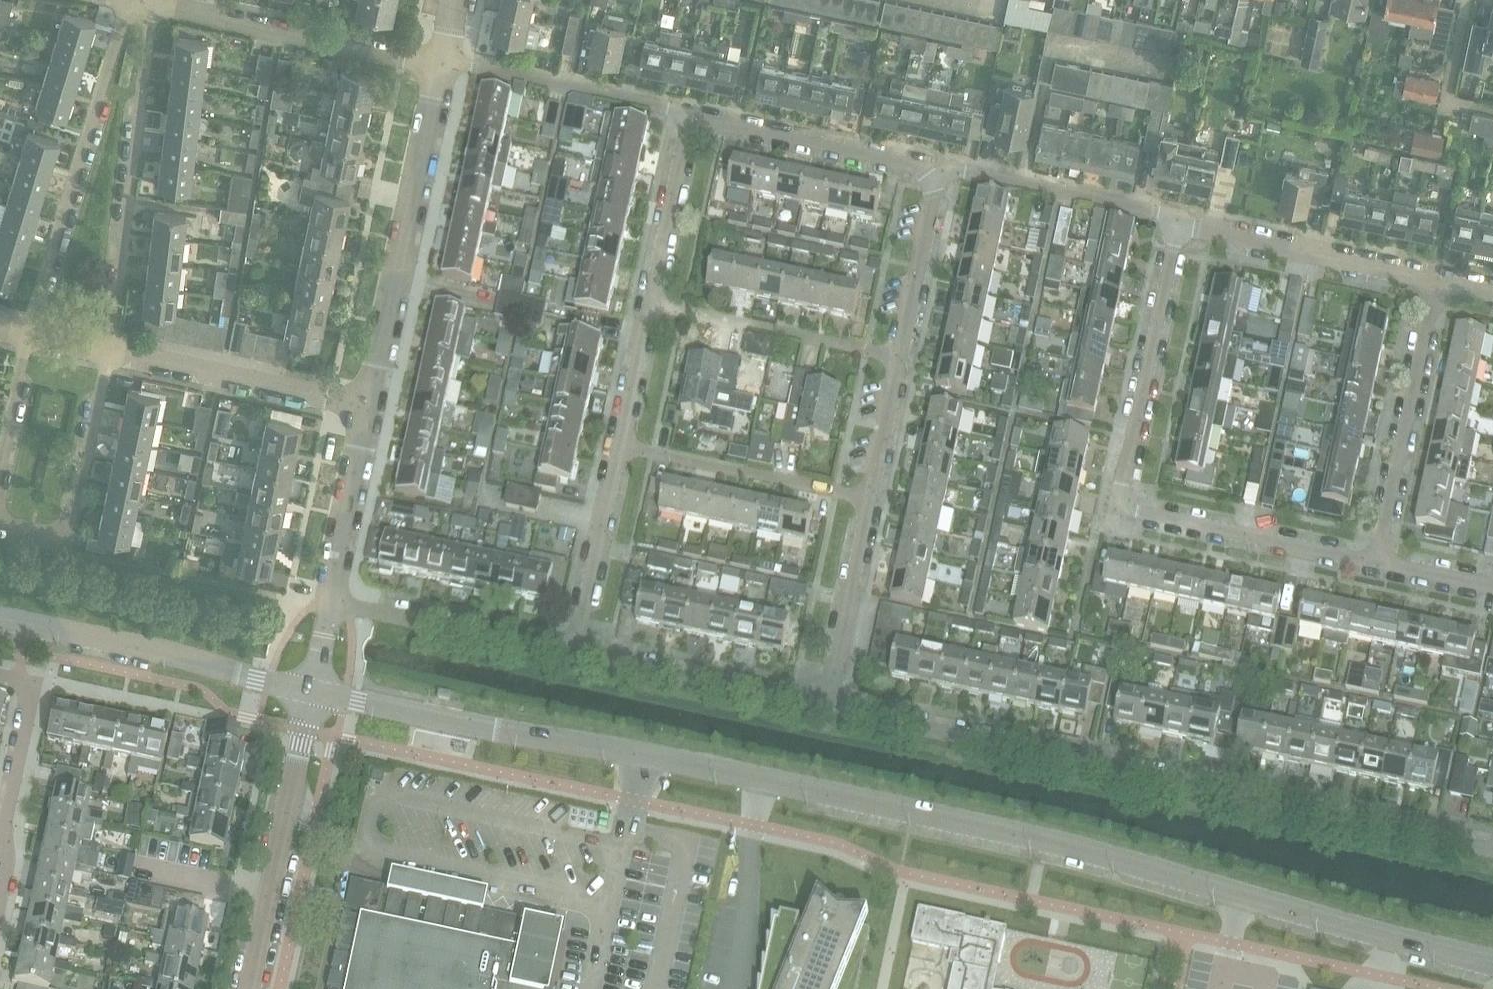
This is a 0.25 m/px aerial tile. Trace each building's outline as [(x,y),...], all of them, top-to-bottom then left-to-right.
[(6,27),(13,2),(6,0),(0,0),(0,25),(6,27)] [(396,0),(358,0),(356,14),(391,21),(396,0)] [(501,12),(532,18),(536,0),(503,0),(501,12)] [(726,8),(739,11),(742,0),(740,0),(728,0),(726,8)] [(806,8),(807,0),(770,0),(770,1),(806,8)] [(806,8),(817,11),(820,0),(807,0),(806,8)] [(817,11),(829,13),(832,0),(820,0),(817,11)] [(829,13),(876,24),(881,0),(880,0),(832,0),(829,13)] [(1049,26),(1052,13),(1049,13),(1049,14),(1047,14),(1048,9),(1045,9),(1029,6),(1031,0),(1010,0),(1009,5),(1012,7),(1010,16),(1047,24),(1046,25),(1049,26)] [(1029,6),(1045,9),(1046,1),(1042,0),(1031,0),(1029,6)] [(1226,10),(1236,12),(1239,0),(1228,0),(1226,10)] [(1236,12),(1233,27),(1231,36),(1232,36),(1230,41),(1246,45),(1249,31),(1243,29),(1249,0),(1239,0),(1236,12)] [(1254,6),(1272,9),(1274,0),(1255,0),(1254,6)] [(1275,11),(1284,13),(1287,0),(1278,0),(1275,11)] [(1332,8),(1364,15),(1367,0),(1334,0),(1332,8)] [(1412,22),(1413,22),(1417,0),(1387,0),(1384,13),(1373,11),(1367,40),(1381,43),(1382,40),(1385,41),(1389,21),(1387,21),(1388,16),(1412,21),(1412,22)] [(1412,22),(1411,29),(1433,33),(1430,45),(1446,48),(1454,11),(1438,7),(1440,0),(1417,0),(1413,22),(1412,22)] [(881,25),(892,27),(897,4),(886,1),(881,25)] [(897,4),(892,27),(904,30),(910,6),(897,4)] [(1052,13),(1049,26),(1051,26),(1050,29),(1062,32),(1067,7),(1065,7),(1055,5),(1053,14),(1052,13)] [(910,6),(904,30),(916,32),(921,9),(910,6)] [(1067,7),(1062,32),(1074,34),(1079,10),(1067,7)] [(921,9),(916,32),(928,35),(933,11),(921,9)] [(783,20),(796,22),(798,13),(785,10),(783,20)] [(1079,10),(1074,34),(1086,37),(1091,12),(1079,10)] [(933,11),(928,35),(940,37),(945,14),(933,11)] [(65,12),(57,37),(88,46),(96,22),(65,12)] [(530,28),(532,18),(501,12),(495,38),(527,44),(539,46),(542,31),(530,28)] [(1091,12),(1086,37),(1098,39),(1102,15),(1091,12)] [(1465,66),(1482,70),(1486,50),(1492,51),(1492,12),(1490,26),(1474,22),(1465,66)] [(798,13),(796,22),(809,25),(811,16),(798,13)] [(627,29),(627,25),(629,19),(606,14),(604,24),(598,23),(590,59),(620,65),(627,29)] [(945,14),(940,37),(952,40),(957,17),(945,14)] [(571,15),(568,25),(581,28),(583,17),(571,15)] [(1102,15),(1098,39),(1109,41),(1114,17),(1102,15)] [(1319,67),(1329,19),(1311,15),(1301,63),(1319,67)] [(957,17),(952,40),(963,42),(968,19),(957,17)] [(1114,17),(1109,41),(1122,44),(1126,20),(1114,17)] [(968,19),(963,42),(976,45),(980,21),(968,19)] [(1195,23),(1194,29),(1210,32),(1212,22),(1196,19),(1195,23)] [(830,30),(843,33),(845,23),(832,20),(830,30)] [(1126,20),(1122,44),(1133,46),(1138,22),(1126,20)] [(1179,20),(1177,30),(1185,32),(1193,33),(1194,29),(1195,23),(1179,20)] [(980,21),(976,45),(987,47),(992,24),(980,21)] [(1138,22),(1133,46),(1144,49),(1150,24),(1138,22)] [(845,23),(843,33),(856,35),(858,25),(845,23)] [(992,24),(987,47),(999,50),(1004,27),(992,24)] [(1150,24),(1144,49),(1157,51),(1162,27),(1150,24)] [(1215,33),(1231,36),(1233,27),(1217,24),(1215,33)] [(563,52),(575,55),(581,28),(568,25),(563,52)] [(1162,27),(1157,51),(1168,53),(1173,29),(1162,27)] [(640,68),(663,73),(672,31),(662,29),(659,43),(646,40),(640,68)] [(1173,29),(1168,53),(1180,56),(1185,32),(1177,30),(1173,29)] [(672,31),(663,73),(687,78),(692,50),(680,47),(683,34),(672,31)] [(1249,31),(1246,45),(1258,47),(1262,33),(1258,32),(1249,31)] [(900,45),(913,48),(915,38),(902,35),(900,45)] [(57,37),(50,61),(81,70),(88,46),(57,37)] [(176,38),(173,64),(204,67),(207,42),(176,38)] [(915,38),(913,48),(926,50),(928,40),(915,38)] [(505,40),(501,57),(522,62),(525,45),(505,40)] [(692,50),(687,78),(710,83),(717,49),(709,47),(709,43),(696,40),(694,50),(692,50)] [(717,49),(710,83),(735,88),(736,83),(745,85),(751,56),(741,54),(740,60),(727,57),(729,51),(730,51),(731,44),(720,41),(718,49),(717,49)] [(962,48),(960,57),(973,59),(976,45),(963,42),(962,46),(962,48)] [(946,55),(960,58),(960,57),(962,48),(949,45),(946,55)] [(861,49),(857,67),(868,70),(872,52),(861,49)] [(1237,52),(1235,64),(1250,67),(1252,55),(1237,52)] [(259,53),(256,73),(270,75),(273,56),(259,53)] [(755,56),(749,86),(757,88),(756,93),(780,98),(786,70),(763,65),(765,58),(755,56)] [(279,58),(275,83),(289,85),(293,60),(279,58)] [(324,58),(322,67),(334,70),(336,60),(324,58)] [(50,61),(42,88),(73,95),(81,70),(50,61)] [(1057,62),(1051,86),(1063,89),(1068,64),(1057,62)] [(1432,72),(1442,74),(1444,64),(1434,62),(1432,72)] [(173,64),(170,88),(202,91),(204,67),(173,64)] [(1068,64),(1063,89),(1074,91),(1080,67),(1068,64)] [(1080,67),(1074,91),(1086,94),(1091,69),(1080,67)] [(1091,69),(1086,94),(1098,96),(1103,72),(1091,69)] [(341,70),(336,96),(370,103),(375,77),(341,70)] [(786,70),(780,98),(804,103),(810,75),(786,70)] [(810,75),(804,103),(828,108),(834,80),(833,80),(834,73),(823,71),(821,77),(810,75)] [(1103,72),(1098,96),(1111,99),(1116,75),(1103,72)] [(258,97),(266,98),(270,75),(256,73),(255,79),(261,80),(258,97)] [(1116,75),(1111,99),(1122,101),(1127,77),(1116,75)] [(1440,82),(1407,75),(1406,81),(1398,79),(1395,93),(1436,102),(1440,82)] [(1127,77),(1122,101),(1133,104),(1138,79),(1127,77)] [(897,123),(903,95),(906,81),(893,78),(890,92),(870,88),(865,112),(874,114),(873,118),(897,123)] [(1138,79),(1133,104),(1146,106),(1150,82),(1138,79)] [(1481,79),(1477,95),(1483,96),(1486,80),(1481,79)] [(834,80),(828,108),(851,113),(854,98),(863,100),(866,87),(834,80)] [(1150,82),(1146,106),(1153,108),(1157,109),(1162,85),(1150,82)] [(926,100),(920,128),(944,133),(953,90),(929,85),(926,100)] [(986,132),(1026,141),(1035,91),(1007,85),(1003,105),(992,102),(986,132)] [(1162,85),(1157,109),(1168,112),(1174,87),(1162,85)] [(66,117),(73,95),(42,88),(36,108),(41,110),(54,114),(66,117)] [(170,88),(167,112),(199,116),(202,91),(170,88)] [(270,107),(271,107),(279,108),(282,90),(274,89),(270,107)] [(953,90),(944,133),(978,140),(984,112),(963,107),(966,93),(953,90)] [(484,91),(479,114),(508,121),(513,98),(484,91)] [(1050,103),(1072,108),(1072,107),(1075,95),(1053,91),(1050,103)] [(903,95),(897,123),(920,128),(926,100),(903,95)] [(1072,107),(1072,108),(1082,110),(1085,97),(1075,95),(1072,107)] [(336,96),(331,120),(365,127),(370,103),(336,96)] [(569,99),(567,109),(581,112),(587,113),(593,114),(596,102),(584,99),(574,97),(569,99)] [(1108,114),(1120,117),(1122,105),(1110,102),(1108,114)] [(262,123),(265,105),(256,104),(254,121),(262,123)] [(549,105),(544,128),(557,131),(562,108),(549,105)] [(1122,105),(1120,117),(1133,120),(1136,107),(1122,105)] [(1155,178),(1183,184),(1192,143),(1165,137),(1170,112),(1168,112),(1157,109),(1153,108),(1144,148),(1156,151),(1157,148),(1161,149),(1155,178)] [(562,132),(576,135),(582,136),(587,113),(581,112),(567,109),(562,132)] [(41,110),(38,121),(45,124),(50,125),(54,114),(41,110)] [(167,112),(164,138),(196,140),(199,116),(167,112)] [(266,131),(267,131),(275,132),(278,114),(270,113),(266,131)] [(479,114),(474,138),(503,144),(508,121),(479,114)] [(1473,114),(1470,131),(1486,134),(1492,135),(1492,118),(1473,114)] [(606,118),(601,140),(643,150),(649,126),(616,119),(616,120),(606,118)] [(1268,119),(1265,132),(1281,135),(1284,123),(1268,119)] [(331,120),(326,143),(360,150),(365,127),(331,120)] [(1043,124),(1037,153),(1061,158),(1068,129),(1043,124)] [(250,146),(258,148),(261,129),(253,128),(250,146)] [(542,141),(554,143),(557,131),(544,128),(542,141)] [(1068,129),(1061,158),(1086,163),(1092,134),(1068,129)] [(28,132),(21,156),(51,165),(59,142),(28,132)] [(562,132),(560,145),(571,147),(572,142),(574,143),(576,135),(562,132)] [(1234,168),(1240,137),(1234,136),(1235,134),(1228,132),(1228,135),(1227,135),(1221,165),(1234,168)] [(1413,151),(1441,157),(1445,137),(1417,132),(1413,151)] [(1092,134),(1086,163),(1109,168),(1115,139),(1092,134)] [(1484,144),(1492,145),(1492,135),(1486,134),(1484,144)] [(164,138),(161,164),(193,166),(196,140),(164,138)] [(474,138),(469,162),(508,170),(513,146),(503,144),(474,138)] [(1115,139),(1109,168),(1135,174),(1141,145),(1115,139)] [(601,140),(596,164),(639,173),(643,150),(601,140)] [(313,165),(311,178),(338,184),(341,173),(354,175),(360,150),(326,143),(325,145),(311,142),(309,151),(323,154),(320,167),(313,165)] [(1192,143),(1183,184),(1211,190),(1219,152),(1208,149),(1209,146),(1192,143)] [(1364,158),(1377,160),(1380,150),(1367,147),(1364,158)] [(1380,150),(1377,160),(1391,163),(1393,152),(1380,150)] [(245,171),(254,172),(257,154),(248,152),(245,171)] [(21,156),(14,180),(44,189),(51,165),(21,156)] [(1411,167),(1424,170),(1426,159),(1413,157),(1411,167)] [(1456,166),(1426,159),(1424,170),(1441,173),(1438,185),(1451,188),(1456,166)] [(469,162),(464,186),(493,192),(503,193),(508,170),(469,162)] [(728,193),(753,198),(759,167),(735,162),(728,193)] [(190,191),(193,166),(161,164),(158,187),(190,191)] [(537,164),(534,176),(547,178),(549,167),(537,164)] [(591,188),(601,190),(633,197),(639,173),(596,164),(591,188)] [(759,167),(753,198),(778,204),(784,172),(759,167)] [(1299,175),(1287,172),(1280,205),(1308,211),(1310,201),(1322,204),(1329,173),(1300,167),(1299,175)] [(554,168),(552,180),(564,182),(567,170),(554,168)] [(784,172),(778,204),(802,209),(802,207),(808,178),(784,172)] [(241,195),(250,197),(253,178),(244,176),(241,195)] [(532,189),(544,191),(547,178),(534,176),(532,189)] [(313,204),(310,217),(344,224),(349,199),(336,196),(338,184),(311,178),(304,177),(299,201),(313,204)] [(802,207),(802,209),(826,214),(826,212),(832,183),(808,178),(802,207)] [(1340,217),(1364,222),(1370,194),(1346,189),(1348,181),(1336,179),(1330,205),(1342,207),(1340,217)] [(14,180),(7,203),(37,212),(44,189),(14,180)] [(549,193),(561,195),(564,182),(552,180),(549,193)] [(826,212),(826,214),(851,219),(858,188),(832,183),(826,212)] [(464,186),(459,208),(488,214),(493,192),(464,186)] [(858,188),(851,219),(875,224),(882,193),(858,188)] [(1393,199),(1387,227),(1410,232),(1416,204),(1418,194),(1396,189),(1393,199)] [(601,190),(596,214),(628,220),(633,197),(601,190)] [(1370,194),(1364,222),(1387,227),(1393,199),(1370,194)] [(979,195),(973,220),(1004,227),(1010,202),(979,195)] [(0,225),(0,228),(29,237),(37,212),(7,203),(0,225)] [(1416,204),(1410,232),(1435,237),(1441,209),(1416,204)] [(1451,241),(1474,246),(1482,209),(1458,204),(1451,241)] [(221,219),(237,222),(234,240),(242,241),(247,211),(222,207),(221,219)] [(454,232),(483,238),(496,241),(498,230),(485,227),(488,214),(459,208),(454,232)] [(1474,246),(1492,250),(1492,212),(1482,209),(1474,246)] [(527,210),(525,222),(537,224),(540,213),(527,210)] [(1042,228),(1050,229),(1054,211),(1046,210),(1042,228)] [(250,230),(258,231),(261,213),(253,211),(250,230)] [(155,212),(152,236),(183,240),(186,216),(155,212)] [(1062,213),(1057,237),(1068,240),(1073,216),(1062,213)] [(596,214),(591,237),(623,244),(628,220),(596,214)] [(1092,233),(1090,244),(1130,252),(1135,229),(1125,227),(1109,223),(1111,217),(1096,214),(1092,233)] [(544,215),(542,226),(554,229),(557,218),(544,215)] [(310,217),(306,240),(339,247),(344,224),(310,217)] [(731,217),(729,225),(747,228),(749,221),(731,217)] [(973,220),(968,244),(999,251),(1004,227),(973,220)] [(519,247),(531,250),(532,250),(537,224),(525,222),(519,247)] [(755,222),(754,230),(771,234),(773,226),(755,222)] [(542,226),(539,239),(552,242),(554,229),(542,226)] [(779,227),(778,235),(796,239),(797,231),(779,227)] [(22,260),(29,237),(0,228),(0,253),(22,260)] [(454,232),(449,256),(478,262),(483,238),(454,232)] [(804,233),(802,240),(820,244),(822,236),(804,233)] [(1037,252),(1045,254),(1049,236),(1041,234),(1037,252)] [(761,246),(763,238),(746,235),(744,242),(761,246)] [(152,236),(149,261),(171,264),(180,266),(183,240),(152,236)] [(246,255),(254,256),(257,238),(249,237),(246,255)] [(591,237),(586,262),(618,268),(623,244),(591,237)] [(828,237),(826,245),(826,246),(844,249),(846,241),(828,237)] [(1057,237),(1054,249),(1066,251),(1068,240),(1057,237)] [(786,252),(788,244),(788,243),(770,239),(768,248),(786,252)] [(306,240),(300,264),(334,271),(339,247),(306,240)] [(853,243),(851,251),(869,254),(870,247),(853,243)] [(968,244),(963,269),(994,276),(999,251),(968,244)] [(1101,258),(1098,270),(1125,276),(1130,252),(1090,244),(1088,255),(1101,258)] [(792,253),(817,258),(818,250),(794,245),(792,253)] [(229,265),(238,266),(241,248),(233,247),(229,265)] [(818,250),(817,258),(834,262),(836,254),(818,250)] [(15,285),(22,260),(0,253),(0,281),(15,285)] [(858,267),(860,259),(843,255),(841,263),(858,267)] [(473,286),(478,262),(449,256),(443,280),(473,286)] [(517,257),(515,270),(527,272),(529,260),(517,257)] [(1032,277),(1040,278),(1044,260),(1035,259),(1032,277)] [(708,291),(733,296),(740,265),(714,260),(708,291)] [(149,261),(146,286),(167,289),(177,290),(180,266),(171,264),(149,261)] [(242,279),(250,281),(253,262),(245,261),(242,279)] [(871,261),(869,271),(880,273),(882,263),(871,261)] [(586,262),(581,285),(613,292),(618,268),(586,262)] [(534,263),(532,274),(544,277),(546,265),(534,263)] [(300,264),(295,288),(329,296),(334,271),(300,264)] [(740,265),(733,296),(758,301),(764,270),(740,265)] [(1050,267),(1046,284),(1061,287),(1065,270),(1050,267)] [(218,269),(213,298),(232,302),(237,272),(218,269)] [(963,269),(958,293),(989,300),(994,276),(963,269)] [(504,279),(498,306),(522,310),(524,300),(522,299),(525,284),(524,284),(527,272),(515,270),(512,281),(504,279)] [(764,270),(758,301),(782,306),(788,275),(764,270)] [(1098,270),(1093,294),(1120,300),(1125,276),(1098,270)] [(541,290),(544,277),(532,274),(529,288),(541,290)] [(788,275),(782,306),(806,311),(812,280),(788,275)] [(812,280),(806,311),(831,317),(838,286),(812,280)] [(1292,282),(1283,323),(1295,326),(1304,284),(1292,282)] [(1026,301),(1034,303),(1038,285),(1030,283),(1026,301)] [(1045,292),(1060,295),(1061,287),(1046,284),(1045,292)] [(1212,308),(1239,314),(1249,316),(1254,292),(1217,284),(1212,308)] [(238,301),(246,302),(249,286),(240,285),(238,301)] [(608,317),(613,292),(581,285),(576,310),(608,317)] [(143,312),(168,315),(174,316),(177,290),(167,289),(146,286),(143,312)] [(838,286),(831,317),(855,322),(861,291),(838,286)] [(295,288),(290,313),(324,320),(329,296),(295,288)] [(958,293),(952,318),(983,324),(989,300),(958,293)] [(1093,294),(1088,317),(1115,323),(1120,300),(1093,294)] [(1363,297),(1361,307),(1371,309),(1373,299),(1363,297)] [(213,298),(210,323),(227,327),(230,315),(232,302),(213,298)] [(524,300),(522,310),(522,311),(544,316),(547,304),(524,300)] [(1306,303),(1301,327),(1313,329),(1318,306),(1306,303)] [(495,319),(519,324),(522,310),(498,306),(495,319)] [(433,331),(462,337),(475,340),(479,325),(465,322),(467,313),(438,307),(433,331)] [(1021,325),(1029,327),(1033,309),(1025,307),(1021,325)] [(1212,308),(1207,331),(1234,336),(1239,314),(1212,308)] [(522,310),(519,324),(542,329),(544,316),(522,311),(522,310)] [(290,313),(284,338),(292,340),(318,346),(324,320),(290,313)] [(1352,314),(1347,336),(1384,344),(1389,321),(1361,315),(1361,316),(1352,314)] [(168,315),(164,338),(223,350),(227,327),(210,323),(174,316),(168,315)] [(1088,317),(1083,340),(1110,346),(1115,323),(1088,317)] [(952,318),(947,342),(978,349),(983,324),(952,318)] [(229,351),(240,354),(244,330),(246,331),(247,323),(235,320),(229,351)] [(1038,322),(1037,330),(1051,333),(1053,325),(1038,322)] [(1281,335),(1293,338),(1295,326),(1283,323),(1281,335)] [(1482,323),(1480,333),(1486,334),(1489,324),(1482,323)] [(1301,327),(1299,339),(1310,342),(1313,329),(1301,327)] [(244,330),(240,354),(251,356),(256,333),(246,331),(244,330)] [(1035,339),(1049,342),(1051,333),(1037,330),(1035,339)] [(433,331),(428,354),(457,360),(462,337),(433,331)] [(1016,350),(1024,351),(1028,333),(1020,331),(1016,350)] [(1207,331),(1202,354),(1229,360),(1239,362),(1244,339),(1234,336),(1207,331)] [(1458,331),(1453,356),(1482,363),(1487,337),(1458,331)] [(256,333),(251,356),(264,359),(268,335),(256,333)] [(501,333),(499,345),(511,348),(513,336),(501,333)] [(560,333),(555,356),(597,365),(602,342),(560,333)] [(268,335),(264,359),(275,361),(280,337),(268,335)] [(518,336),(516,348),(528,350),(530,339),(518,336)] [(1347,336),(1343,356),(1343,360),(1379,367),(1384,344),(1347,336)] [(280,337),(275,361),(288,364),(292,340),(284,338),(280,337)] [(749,338),(745,357),(768,362),(772,342),(749,338)] [(1068,361),(1078,364),(1105,369),(1110,346),(1083,340),(1083,341),(1073,339),(1068,361)] [(947,342),(942,366),(973,373),(978,349),(947,342)] [(508,360),(511,348),(499,345),(496,358),(508,360)] [(1276,346),(1274,357),(1288,360),(1290,349),(1278,346),(1276,346)] [(525,364),(528,350),(516,348),(513,361),(525,364)] [(1296,351),(1291,373),(1306,376),(1309,362),(1308,362),(1310,353),(1296,351)] [(428,354),(423,377),(452,383),(457,360),(428,354)] [(1202,354),(1197,378),(1224,384),(1234,386),(1239,362),(1229,360),(1202,354)] [(555,356),(550,379),(592,388),(597,365),(555,356)] [(692,362),(687,387),(718,394),(722,379),(738,382),(743,361),(717,356),(715,367),(692,362)] [(1011,374),(1019,375),(1023,357),(1015,356),(1011,374)] [(1453,356),(1448,380),(1477,386),(1482,363),(1453,356)] [(1272,360),(1270,369),(1285,372),(1287,363),(1272,360)] [(1337,384),(1346,386),(1374,392),(1379,367),(1343,360),(1337,384)] [(1078,364),(1073,386),(1100,392),(1105,369),(1078,364)] [(968,397),(973,373),(942,366),(937,391),(968,397)] [(1026,377),(1027,377),(1042,380),(1044,371),(1028,368),(1026,377)] [(1265,393),(1280,396),(1281,396),(1285,372),(1270,369),(1265,393)] [(797,373),(790,409),(835,419),(841,393),(816,388),(819,378),(797,373)] [(1289,383),(1304,386),(1306,376),(1291,373),(1289,383)] [(423,377),(418,401),(447,407),(452,383),(423,377)] [(1197,378),(1192,400),(1229,409),(1234,386),(1224,384),(1197,378)] [(545,404),(555,406),(587,413),(592,388),(550,379),(545,404)] [(491,380),(489,391),(501,394),(503,382),(491,380)] [(1006,398),(1014,400),(1018,382),(1010,380),(1006,398)] [(1448,380),(1442,404),(1472,410),(1477,386),(1448,380)] [(508,384),(506,395),(518,398),(520,386),(508,384)] [(1066,384),(1058,420),(1092,428),(1100,392),(1073,386),(1066,384)] [(753,385),(750,398),(760,401),(763,387),(753,385)] [(1346,386),(1342,409),(1369,414),(1374,392),(1346,386)] [(715,409),(718,394),(687,387),(681,412),(705,417),(702,428),(731,434),(736,413),(715,409)] [(129,390),(124,413),(155,420),(160,396),(129,390)] [(486,404),(498,407),(501,394),(489,391),(486,404)] [(503,408),(515,411),(518,398),(506,395),(503,408)] [(1019,411),(1042,417),(1043,417),(1045,405),(1022,400),(1019,411)] [(1192,400),(1187,424),(1214,430),(1224,433),(1229,409),(1192,400)] [(413,425),(442,432),(451,434),(457,409),(447,407),(418,401),(413,425)] [(195,448),(203,450),(212,407),(198,404),(193,430),(199,431),(195,448)] [(1442,404),(1437,429),(1467,435),(1472,410),(1442,404)] [(555,406),(550,430),(582,437),(587,413),(555,406)] [(933,407),(928,431),(959,437),(964,413),(933,407)] [(1262,407),(1261,415),(1276,418),(1277,410),(1262,407)] [(218,408),(213,434),(226,437),(231,411),(218,408)] [(830,444),(835,419),(790,409),(782,445),(803,449),(806,439),(830,444)] [(1342,409),(1337,432),(1364,437),(1369,414),(1342,409)] [(1283,412),(1281,419),(1296,422),(1298,415),(1283,412)] [(124,413),(119,438),(149,445),(155,420),(124,413)] [(473,437),(479,438),(491,441),(493,429),(495,418),(479,414),(473,437)] [(1000,425),(997,440),(1005,442),(1009,422),(1010,418),(995,415),(994,424),(1000,425)] [(1257,433),(1272,436),(1273,428),(1276,418),(1261,415),(1259,425),(1257,433)] [(267,419),(261,443),(296,451),(301,426),(267,419)] [(1294,432),(1296,422),(1281,419),(1279,429),(1294,432)] [(1187,424),(1182,448),(1209,453),(1214,430),(1187,424)] [(413,425),(408,448),(437,455),(442,432),(413,425)] [(1437,429),(1432,452),(1462,458),(1473,461),(1479,437),(1467,435),(1437,429)] [(550,430),(545,453),(577,460),(582,437),(550,430)] [(1322,453),(1359,461),(1364,437),(1337,432),(1327,430),(1322,453)] [(498,431),(496,442),(508,445),(510,434),(498,431)] [(928,431),(923,455),(954,461),(959,437),(928,431)] [(1015,432),(1011,450),(1019,451),(1023,433),(1015,432)] [(1056,433),(1051,457),(1085,464),(1090,440),(1056,433)] [(119,438),(113,462),(145,468),(149,445),(119,438)] [(476,451),(488,454),(491,441),(479,438),(476,451)] [(207,458),(216,460),(219,442),(211,440),(207,458)] [(748,464),(771,469),(776,444),(753,440),(748,464)] [(992,463),(1000,465),(1005,442),(997,440),(992,463)] [(493,455),(494,455),(505,458),(508,445),(496,442),(493,455)] [(261,443),(256,467),(291,475),(296,451),(261,443)] [(408,448),(403,471),(441,480),(444,469),(434,467),(437,455),(408,448)] [(1206,470),(1209,453),(1182,448),(1177,471),(1189,474),(1186,486),(1213,492),(1217,473),(1206,470)] [(1256,452),(1254,463),(1265,465),(1268,454),(1256,452)] [(1427,477),(1456,483),(1468,486),(1473,461),(1462,458),(1432,452),(1427,477)] [(572,485),(577,460),(545,453),(539,478),(537,477),(535,489),(556,494),(559,482),(572,485)] [(191,471),(198,473),(202,455),(194,454),(191,471)] [(923,455),(918,479),(948,486),(954,461),(923,455)] [(1006,474),(1014,476),(1018,457),(1010,455),(1006,474)] [(1037,479),(1046,481),(1080,488),(1085,464),(1051,457),(1041,455),(1037,479)] [(1332,455),(1327,478),(1354,484),(1359,461),(1332,455)] [(1273,456),(1271,466),(1283,469),(1298,472),(1299,466),(1284,463),(1285,458),(1273,456)] [(113,462),(108,488),(139,494),(145,468),(113,462)] [(1249,487),(1260,489),(1265,465),(1254,463),(1249,487)] [(203,480),(211,482),(214,466),(206,464),(203,480)] [(1262,508),(1274,510),(1283,469),(1271,466),(1262,508)] [(256,467),(251,492),(286,499),(291,475),(256,467)] [(990,469),(986,488),(994,490),(998,471),(990,469)] [(398,496),(435,504),(434,507),(445,510),(445,505),(436,503),(441,480),(403,471),(398,496)] [(471,473),(469,486),(481,488),(483,476),(471,473)] [(1317,476),(1309,513),(1342,520),(1345,507),(1349,508),(1354,484),(1327,478),(1317,476)] [(1427,477),(1422,501),(1451,507),(1456,483),(1427,477)] [(185,497),(193,498),(197,480),(189,478),(185,497)] [(918,479),(913,504),(922,506),(943,510),(948,486),(918,479)] [(1000,498),(1001,498),(1009,500),(1013,481),(1004,480),(1000,498)] [(1046,481),(1041,505),(1075,512),(1080,488),(1046,481)] [(660,515),(685,520),(691,489),(666,484),(660,515)] [(466,497),(478,500),(481,488),(469,486),(466,497)] [(108,488),(103,514),(134,520),(139,494),(108,488)] [(201,488),(197,507),(205,508),(209,490),(201,488)] [(986,488),(981,513),(989,514),(994,490),(986,488)] [(249,502),(246,516),(281,524),(286,499),(251,492),(238,489),(236,499),(249,502)] [(691,489),(685,520),(709,525),(716,494),(691,489)] [(538,516),(542,497),(509,490),(505,509),(538,516)] [(716,494),(709,525),(733,530),(740,499),(716,494)] [(740,499),(733,530),(757,535),(764,504),(740,499)] [(1471,512),(1451,507),(1422,501),(1416,526),(1446,533),(1446,532),(1457,534),(1459,524),(1468,526),(1471,512)] [(180,520),(188,522),(191,505),(183,503),(180,520)] [(764,504),(757,535),(782,541),(789,510),(764,504)] [(913,504),(907,528),(923,531),(938,534),(943,510),(922,506),(913,504)] [(995,522),(996,522),(1004,524),(1007,506),(999,504),(995,522)] [(392,518),(416,522),(418,510),(395,505),(392,518)] [(1041,505),(1036,530),(1069,537),(1075,512),(1041,505)] [(418,510),(416,522),(427,525),(430,513),(418,510)] [(789,510),(782,541),(807,546),(814,515),(789,510)] [(481,511),(478,522),(489,525),(492,514),(481,511)] [(203,514),(196,513),(192,531),(200,533),(203,514)] [(976,536),(984,538),(989,514),(981,513),(976,536)] [(108,539),(106,552),(133,558),(136,543),(129,542),(134,520),(103,514),(98,536),(108,539)] [(246,516),(241,540),(275,548),(281,524),(246,516)] [(451,530),(463,532),(466,520),(454,518),(451,530)] [(466,520),(463,532),(476,535),(478,523),(466,520)] [(513,530),(510,543),(523,545),(528,522),(515,520),(513,530)] [(499,540),(510,543),(513,530),(501,527),(499,540)] [(907,528),(902,553),(933,559),(938,534),(923,531),(907,528)] [(990,546),(999,548),(1002,530),(994,528),(990,546)] [(181,529),(179,536),(187,537),(188,530),(186,530),(181,529)] [(562,530),(559,542),(572,544),(574,533),(562,530)] [(1036,530),(1031,554),(1064,561),(1069,537),(1036,530)] [(381,570),(405,575),(412,542),(377,535),(372,555),(383,557),(381,570)] [(270,573),(275,548),(241,540),(241,541),(227,538),(225,549),(229,550),(227,563),(229,564),(226,578),(253,584),(256,570),(270,573)] [(412,542),(405,575),(429,580),(436,547),(412,542)] [(654,542),(653,550),(677,555),(679,547),(654,542)] [(971,560),(979,562),(983,544),(975,542),(971,560)] [(436,547),(429,580),(452,585),(459,552),(436,547)] [(686,549),(684,556),(684,557),(702,560),(703,552),(686,549)] [(459,552),(452,585),(476,590),(483,558),(483,557),(459,552)] [(506,562),(500,595),(524,600),(532,557),(508,552),(506,562)] [(902,553),(897,576),(928,583),(933,559),(902,553)] [(985,571),(993,572),(997,554),(989,553),(985,571)] [(710,554),(708,562),(726,566),(728,558),(710,554)] [(1026,579),(1059,586),(1064,561),(1031,554),(1026,579)] [(532,557),(524,600),(547,605),(550,593),(561,596),(568,563),(532,555),(532,557)] [(674,575),(675,569),(676,561),(651,556),(649,570),(674,575)] [(483,558),(476,590),(500,595),(506,562),(483,557),(483,558)] [(1107,589),(1129,593),(1135,563),(1111,558),(1108,570),(1098,568),(1092,597),(1105,599),(1107,589)] [(735,559),(733,567),(751,571),(752,563),(735,559)] [(694,565),(676,561),(675,569),(692,573),(694,565)] [(1135,563),(1129,593),(1154,599),(1160,569),(1135,563)] [(759,564),(757,572),(775,576),(777,568),(759,564)] [(716,578),(718,570),(700,566),(698,574),(716,578)] [(966,585),(974,587),(978,569),(969,567),(966,585)] [(783,569),(781,577),(799,581),(801,573),(783,569)] [(1160,569),(1154,599),(1178,604),(1184,574),(1160,569)] [(740,583),(742,575),(724,571),(723,579),(740,583)] [(1184,574),(1178,604),(1202,609),(1208,579),(1184,574)] [(630,575),(623,609),(639,612),(637,624),(662,629),(669,595),(645,589),(647,578),(630,575)] [(765,588),(766,580),(748,576),(746,584),(765,588)] [(897,576),(891,602),(922,609),(928,583),(897,576)] [(984,577),(980,594),(988,596),(992,578),(984,577)] [(1026,579),(1021,602),(1054,610),(1059,586),(1026,579)] [(1208,579),(1202,609),(1226,614),(1232,584),(1208,579)] [(806,600),(808,589),(772,582),(770,595),(795,601),(795,599),(795,598),(801,599),(806,600)] [(1232,584),(1226,614),(1250,619),(1256,589),(1232,584)] [(1270,649),(1282,652),(1288,622),(1277,620),(1282,595),(1256,589),(1250,619),(1247,632),(1273,637),(1270,649)] [(961,609),(968,611),(972,593),(965,592),(961,609)] [(975,617),(980,618),(983,619),(988,596),(980,594),(975,617)] [(669,595),(662,629),(686,635),(694,600),(669,595)] [(694,600),(686,635),(710,640),(718,605),(694,600)] [(1288,622),(1282,652),(1295,654),(1300,630),(1324,635),(1330,605),(1305,600),(1300,625),(1288,622)] [(1021,602),(1015,628),(1049,635),(1054,610),(1021,602)] [(718,605),(710,640),(735,645),(742,610),(718,605)] [(1330,605),(1324,635),(1322,643),(1347,649),(1349,640),(1355,611),(1330,605)] [(882,606),(880,618),(903,622),(903,623),(911,625),(914,613),(882,606)] [(742,610),(735,645),(760,650),(767,616),(767,615),(766,615),(768,609),(757,607),(756,613),(742,610)] [(1355,611),(1349,640),(1373,645),(1379,616),(1355,611)] [(767,616),(760,650),(784,655),(791,620),(767,615),(767,616)] [(928,624),(954,630),(956,621),(930,616),(928,624)] [(1379,616),(1373,645),(1397,651),(1404,621),(1379,616)] [(880,618),(877,630),(901,634),(903,623),(903,622),(880,618)] [(956,621),(954,630),(970,633),(978,635),(980,626),(956,621)] [(1404,621),(1397,651),(1421,656),(1427,626),(1404,621)] [(792,622),(787,646),(795,648),(800,624),(792,622)] [(1111,624),(1108,638),(1119,641),(1122,626),(1111,624)] [(980,626),(978,635),(995,638),(997,630),(980,626)] [(1122,626),(1119,641),(1131,644),(1134,629),(1122,626)] [(1427,626),(1421,656),(1446,661),(1452,631),(1427,626)] [(877,630),(875,641),(898,646),(899,644),(901,634),(877,630)] [(1019,643),(1021,635),(1002,631),(1001,640),(1019,643)] [(1452,631),(1446,661),(1470,666),(1476,637),(1452,631)] [(1043,649),(1045,640),(1027,636),(1025,645),(1043,649)] [(1151,648),(1167,651),(1170,641),(1153,637),(1151,648)] [(875,641),(872,653),(896,658),(898,646),(875,641)] [(1170,641),(1167,651),(1185,655),(1187,644),(1170,641)] [(1067,653),(1069,645),(1051,642),(1049,650),(1067,653)] [(894,669),(893,669),(891,679),(916,684),(924,649),(899,644),(898,646),(896,658),(894,669)] [(1202,648),(1200,658),(1216,662),(1218,651),(1202,648)] [(924,649),(916,684),(942,689),(949,654),(924,649)] [(973,659),(966,694),(989,699),(997,664),(996,664),(998,652),(985,649),(982,661),(973,659)] [(1218,651),(1216,662),(1231,665),(1233,655),(1218,651)] [(872,653),(870,664),(893,669),(894,669),(896,658),(872,653)] [(949,654),(942,689),(966,694),(973,659),(949,654)] [(1154,665),(1158,666),(1172,669),(1174,662),(1156,658),(1154,665)] [(1198,667),(1188,664),(1180,663),(1178,671),(1196,675),(1198,667)] [(997,664),(989,699),(1014,705),(1021,669),(997,664)] [(1021,669),(1014,705),(1038,710),(1046,675),(1021,669)] [(1068,679),(1061,715),(1086,720),(1089,707),(1101,709),(1108,674),(1085,670),(1082,682),(1068,679)] [(1316,672),(1314,683),(1331,686),(1334,676),(1316,672)] [(1046,675),(1038,710),(1061,715),(1068,679),(1046,675)] [(1348,679),(1346,689),(1363,693),(1365,683),(1348,679)] [(1113,682),(1107,710),(1118,713),(1115,726),(1140,731),(1147,696),(1124,692),(1126,685),(1113,682)] [(1365,683),(1363,693),(1380,696),(1382,686),(1365,683)] [(1296,688),(1278,684),(1276,691),(1294,695),(1296,688)] [(1467,684),(1460,714),(1472,716),(1479,687),(1467,684)] [(1149,686),(1147,696),(1140,731),(1164,737),(1171,702),(1162,700),(1163,692),(1161,689),(1149,686)] [(1319,693),(1302,689),(1300,697),(1318,700),(1319,693)] [(1397,689),(1394,700),(1411,703),(1413,693),(1397,689)] [(1171,702),(1164,737),(1190,742),(1197,707),(1199,698),(1173,693),(1171,702)] [(1413,693),(1411,703),(1428,707),(1430,696),(1413,693)] [(1342,706),(1344,698),(1326,694),(1324,702),(1342,706)] [(1197,707),(1190,742),(1214,747),(1217,733),(1229,736),(1237,699),(1223,696),(1220,712),(1197,707)] [(1237,699),(1229,736),(1240,738),(1237,752),(1262,757),(1270,722),(1246,717),(1249,702),(1237,699)] [(1367,711),(1369,703),(1350,699),(1349,707),(1367,711)] [(1391,716),(1393,708),(1375,704),(1373,712),(1391,716)] [(55,708),(48,741),(83,749),(88,750),(95,716),(55,708)] [(1416,722),(1417,714),(1417,713),(1399,710),(1397,718),(1416,722)] [(83,749),(80,766),(79,767),(84,768),(87,768),(91,750),(108,754),(112,755),(120,721),(95,716),(88,750),(83,749)] [(112,755),(108,754),(104,772),(112,773),(115,755),(132,759),(136,760),(144,727),(120,721),(112,755)] [(1270,722),(1262,757),(1286,763),(1293,727),(1270,722)] [(1317,732),(1310,768),(1335,773),(1342,738),(1344,729),(1319,723),(1317,732)] [(1462,740),(1473,742),(1477,725),(1465,723),(1462,740)] [(136,760),(132,759),(128,777),(136,779),(138,769),(159,774),(168,732),(144,727),(136,760)] [(1293,727),(1286,763),(1310,768),(1317,732),(1293,727)] [(208,749),(205,765),(206,765),(205,770),(239,777),(245,752),(232,750),(235,735),(206,729),(202,748),(208,749)] [(1342,738),(1335,773),(1360,778),(1367,743),(1342,738)] [(1367,743),(1360,778),(1383,783),(1391,748),(1367,743)] [(1391,748),(1383,783),(1407,789),(1415,753),(1391,748)] [(1415,753),(1407,789),(1432,794),(1435,780),(1447,782),(1453,755),(1440,752),(1438,758),(1415,753)] [(168,754),(167,760),(179,763),(180,757),(168,754)] [(1458,759),(1450,796),(1461,798),(1468,770),(1469,761),(1458,759)] [(203,773),(200,789),(201,790),(200,794),(234,802),(239,777),(205,770),(206,765),(205,765),(188,761),(187,770),(203,773)] [(73,765),(72,772),(82,775),(84,770),(84,768),(79,767),(80,766),(73,765)] [(58,769),(55,783),(79,788),(82,775),(72,772),(58,769)] [(1468,770),(1461,798),(1473,801),(1479,773),(1468,770)] [(384,774),(373,772),(370,783),(382,785),(384,774)] [(97,776),(94,791),(102,793),(106,778),(97,776)] [(192,796),(188,812),(196,814),(195,818),(229,826),(234,802),(200,794),(201,790),(200,789),(183,786),(181,794),(192,796)] [(56,790),(51,814),(86,822),(86,827),(94,829),(102,830),(105,816),(88,812),(92,797),(56,790)] [(125,822),(124,828),(142,831),(145,809),(127,806),(125,822)] [(1476,822),(1492,826),(1492,810),(1479,807),(1476,822)] [(224,851),(229,826),(195,818),(196,814),(188,812),(178,810),(176,818),(194,822),(189,844),(224,851)] [(51,814),(46,839),(81,846),(80,851),(97,855),(99,846),(91,845),(94,829),(86,827),(86,822),(51,814)] [(46,839),(40,863),(76,871),(75,875),(92,879),(94,871),(77,867),(80,851),(81,846),(46,839)] [(40,863),(35,887),(71,895),(70,900),(87,903),(88,895),(79,893),(73,885),(75,875),(76,871),(40,863)] [(559,947),(563,928),(520,920),(483,912),(485,901),(487,893),(391,872),(389,883),(387,891),(365,887),(364,888),(367,889),(365,896),(349,892),(349,894),(329,988),(550,988),(559,947)] [(126,906),(138,909),(142,887),(130,884),(127,897),(126,904),(126,905),(126,906)] [(35,887),(30,912),(66,919),(64,924),(82,927),(83,919),(66,915),(70,900),(71,895),(35,887)] [(142,887),(138,909),(149,911),(154,889),(142,887)] [(154,889),(149,911),(161,914),(166,892),(154,889)] [(173,917),(168,936),(167,941),(203,948),(208,923),(198,921),(188,919),(177,917),(179,909),(181,895),(166,892),(161,914),(173,917)] [(112,894),(111,902),(126,905),(126,904),(127,897),(112,894)] [(177,917),(188,919),(193,898),(181,895),(179,909),(177,917)] [(193,898),(188,919),(198,921),(203,900),(193,898)] [(870,932),(864,931),(869,918),(848,918),(848,916),(848,915),(847,914),(846,913),(845,912),(844,911),(843,911),(842,911),(840,911),(839,911),(837,912),(837,913),(820,899),(807,932),(800,930),(801,923),(782,919),(781,924),(767,988),(858,988),(870,932)] [(116,904),(114,917),(122,918),(125,906),(116,904)] [(912,943),(913,944),(914,944),(952,952),(959,953),(956,967),(951,988),(995,988),(1008,929),(1007,929),(1006,929),(1005,928),(919,910),(912,943)] [(30,912),(25,936),(60,943),(59,948),(76,952),(78,944),(61,940),(64,924),(66,919),(30,912)] [(105,928),(103,939),(114,941),(116,930),(116,929),(105,927),(105,928)] [(165,951),(163,960),(162,965),(197,972),(203,948),(167,941),(168,936),(152,933),(150,941),(154,941),(152,948),(165,951)] [(120,934),(118,946),(125,947),(128,935),(120,934)] [(25,936),(20,960),(55,968),(54,972),(71,976),(73,968),(56,964),(59,948),(60,943),(25,936)] [(158,985),(158,988),(194,988),(197,972),(162,965),(163,960),(146,957),(145,965),(162,969),(158,985)] [(17,988),(50,988),(54,972),(55,968),(20,960),(14,985),(18,986),(17,988)]
